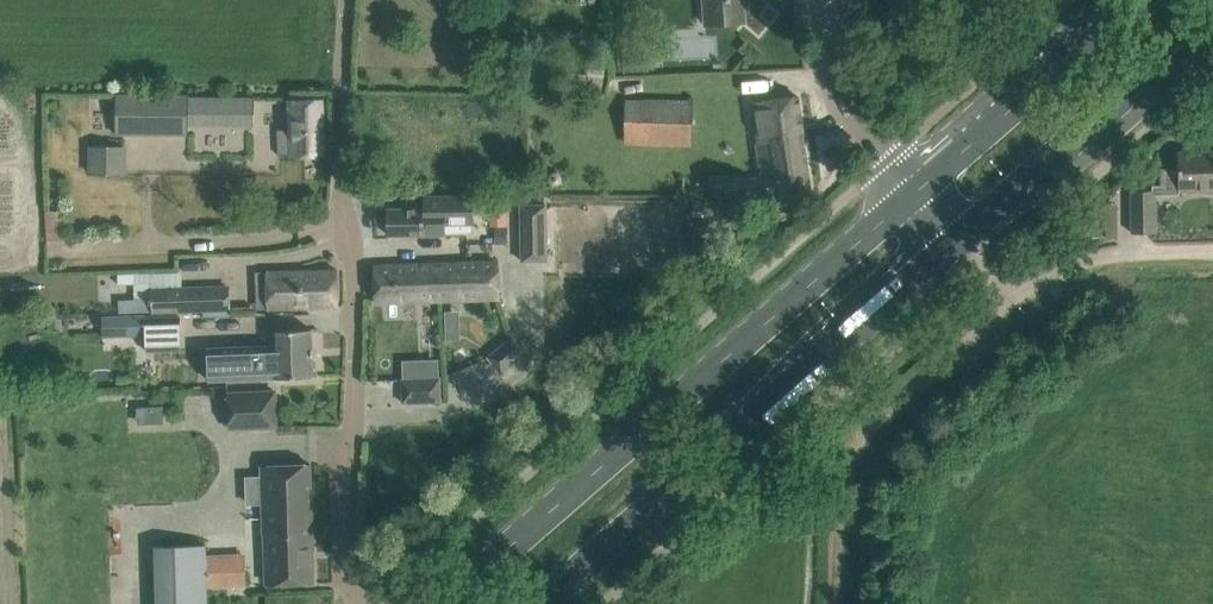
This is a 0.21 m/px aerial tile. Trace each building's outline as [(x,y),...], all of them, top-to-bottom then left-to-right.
[(706,23),(747,20),(745,0),(704,0),(706,23)] [(115,94),(115,134),(189,135),(189,123),(232,123),(232,115),(255,115),(255,92),(231,91),(231,94),(115,94)] [(754,101),(757,120),(760,141),(770,139),(772,154),(775,171),(778,195),(811,190),(798,95),(764,100),(754,101)] [(626,141),(691,143),(692,100),(627,98),(626,141)] [(290,100),(291,129),(279,129),(280,155),(292,154),(292,156),(325,155),(323,99),(290,100)] [(125,174),(125,145),(89,145),(89,174),(125,174)] [(1166,192),(1176,192),(1179,189),(1212,188),(1212,151),(1178,152),(1179,167),(1160,168),(1161,190),(1162,190),(1162,189),(1166,192)] [(679,196),(741,197),(741,180),(712,179),(712,176),(679,176),(679,196)] [(1132,189),(1133,232),(1156,232),(1156,189),(1132,189)] [(425,208),(388,208),(389,234),(446,234),(445,223),(473,222),(473,196),(424,196),(425,208)] [(546,205),(521,205),(521,261),(546,261),(546,251),(546,205)] [(495,218),(495,233),(508,233),(508,217),(495,218)] [(498,261),(399,265),(375,266),(376,301),(400,301),(499,297),(498,261)] [(267,270),(268,308),(339,306),(338,269),(267,270)] [(178,288),(152,289),(152,299),(152,311),(203,309),(228,308),(230,308),(229,287),(178,288)] [(145,318),(147,350),(181,349),(179,317),(145,318)] [(208,349),(213,349),(214,378),(209,378),(209,380),(261,378),(261,376),(274,376),(274,377),(313,376),(312,329),(273,330),(273,345),(208,347),(208,349)] [(489,357),(502,373),(526,353),(513,338),(489,357)] [(402,378),(403,402),(441,401),(440,377),(402,378)] [(227,393),(229,427),(280,425),(278,391),(227,393)] [(143,405),(144,421),(169,420),(169,404),(143,405)] [(265,534),(266,534),(268,583),(315,582),(311,463),(262,465),(263,476),(247,477),(248,502),(263,501),(265,534)] [(612,568),(650,532),(640,520),(601,556),(612,568)] [(215,585),(253,585),(252,549),(215,550),(215,540),(161,542),(162,603),(215,603),(215,585)]
